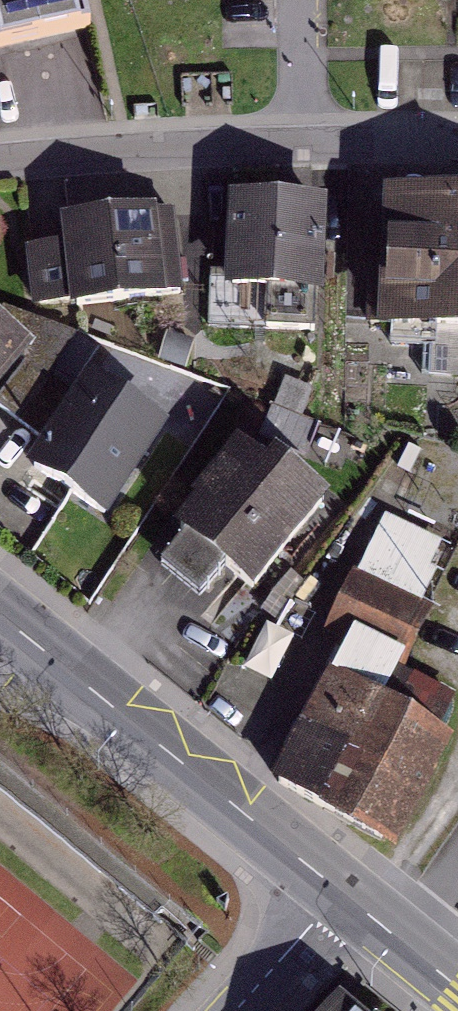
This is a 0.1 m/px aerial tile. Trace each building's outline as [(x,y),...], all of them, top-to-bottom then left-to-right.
[(79,0),(0,0),(0,50),(86,31),(79,0)] [(317,208),(236,207),(236,299),(316,300),(317,208)] [(392,211),(389,340),(457,342),(457,213),(392,211)] [(69,254),(27,258),(34,321),(161,308),(152,217),(66,225),(69,254)] [(21,363),(0,346),(0,388),(21,363)] [(168,439),(90,384),(28,472),(105,527),(168,439)] [(248,612),(327,505),(278,470),(269,482),(234,456),(164,551),(248,612)] [(428,629),(348,589),(323,639),(347,652),(403,680),(428,629)] [(347,652),(326,695),(448,767),(457,745),(457,709),(403,680),(347,652)] [(448,767),(326,695),(274,781),(396,854),(448,767)] [(333,992),(317,1010),(355,1010),(333,992)]
